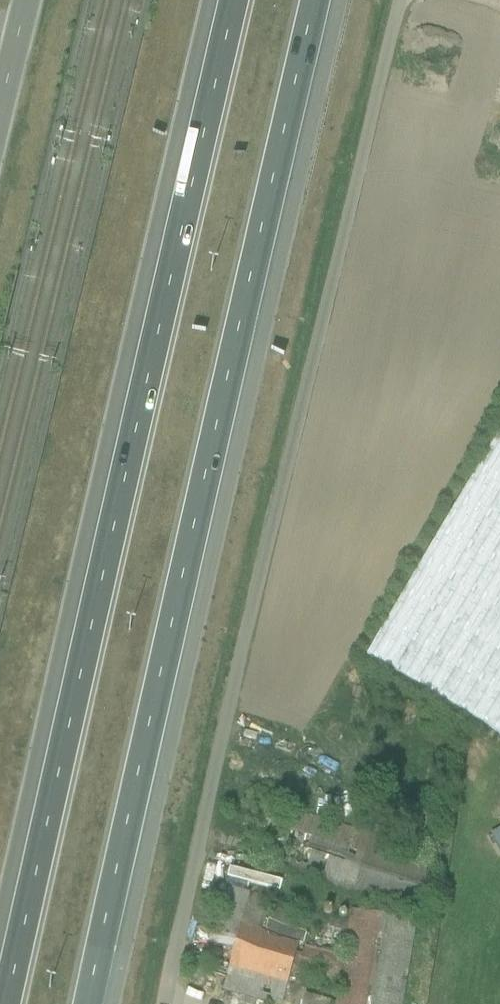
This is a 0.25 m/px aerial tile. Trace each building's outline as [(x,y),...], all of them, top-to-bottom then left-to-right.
[(354,659),(499,745),(499,420),(354,659)] [(342,1003),(411,1003),(421,923),(353,914),(342,1003)] [(350,956),(357,928),(336,923),(329,951),(350,956)] [(296,948),(235,929),(218,984),(279,1003),(296,948)]
